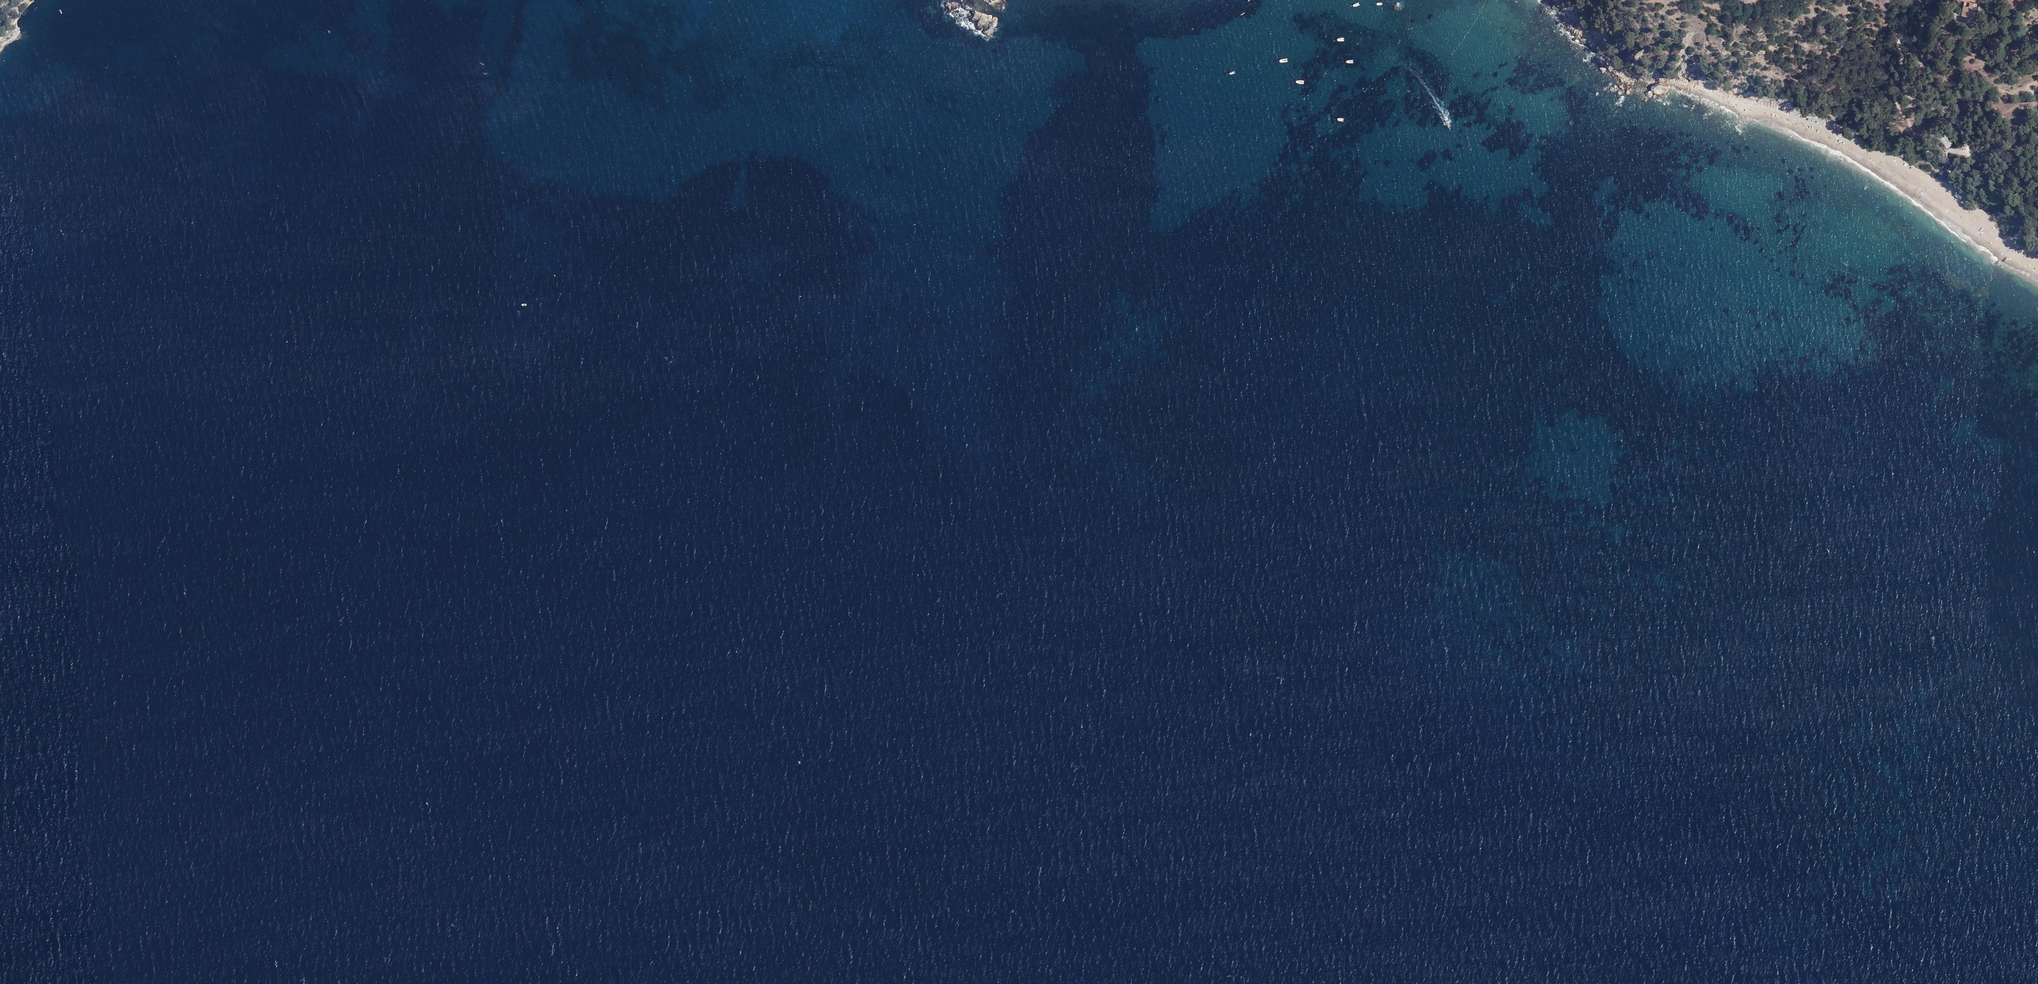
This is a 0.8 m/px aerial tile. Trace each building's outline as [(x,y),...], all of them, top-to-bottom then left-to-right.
[(1977,3),(1970,2),(1970,0),(1960,0),(1964,1),(1961,15),(1973,18),(1977,3)]
